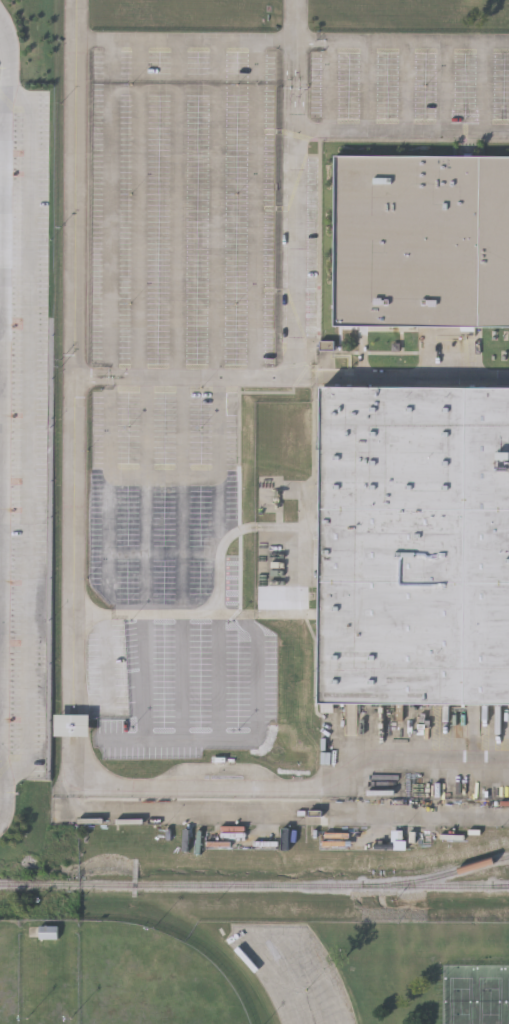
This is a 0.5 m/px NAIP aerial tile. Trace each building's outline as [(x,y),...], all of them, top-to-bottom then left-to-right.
[(337,325),(508,326),(508,157),(337,156),(337,325)] [(508,704),(508,388),(322,387),(320,703),(508,704)] [(59,738),(94,738),(94,717),(59,717),(59,738)] [(60,942),(61,928),(43,927),(42,941),(60,942)]
